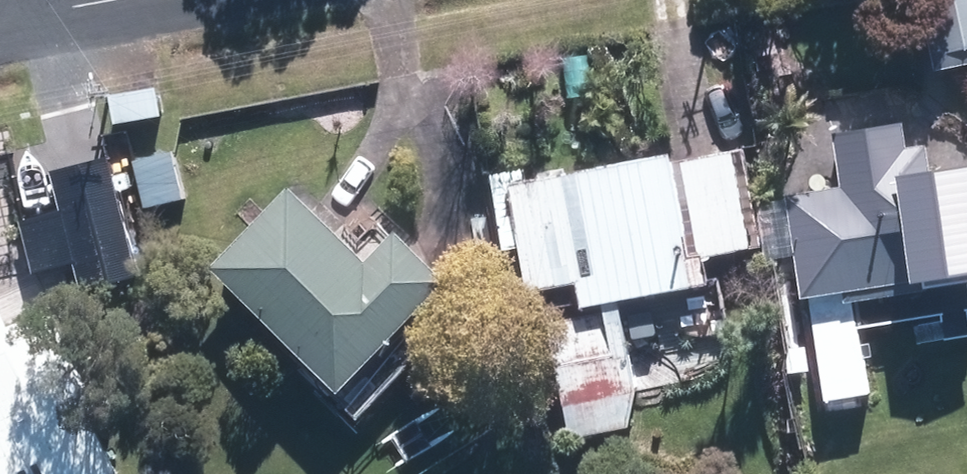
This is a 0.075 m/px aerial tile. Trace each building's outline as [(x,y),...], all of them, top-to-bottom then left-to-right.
[(931,74),(966,66),(966,0),(916,0),(931,74)] [(105,98),(112,128),(157,120),(152,89),(105,98)] [(799,301),(966,277),(966,171),(925,178),(921,148),(904,151),(900,127),(829,138),(837,189),(783,197),(799,301)] [(193,197),(179,145),(136,157),(150,209),(193,197)] [(503,187),(524,296),(548,292),(568,396),(618,387),(602,307),(704,288),(700,264),(759,252),(741,152),(669,166),(667,155),(503,187)] [(69,266),(77,296),(146,278),(116,156),(47,174),(57,213),(15,223),(28,276),(69,266)] [(205,273),(333,398),(442,288),(389,236),(360,266),(287,192),(205,273)] [(808,315),(822,404),(865,397),(851,308),(808,315)] [(91,431),(110,421),(101,402),(82,412),(35,316),(6,330),(0,320),(0,473),(112,473),(91,431)]
